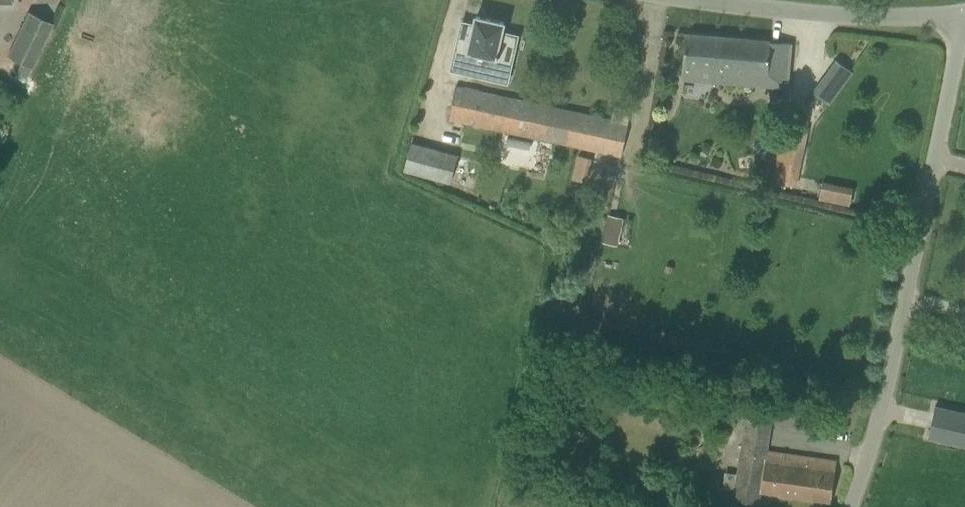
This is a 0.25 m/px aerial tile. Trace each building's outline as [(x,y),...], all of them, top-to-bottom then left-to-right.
[(31,68),(52,24),(28,12),(7,57),(31,68)] [(512,59),(518,36),(502,33),(504,23),(476,17),(471,40),(469,49),(459,47),(455,66),(478,71),(483,52),(482,52),(484,43),(498,46),(496,55),(512,59)] [(770,42),(687,34),(685,66),(711,69),(710,81),(787,87),(791,44),(770,42)] [(813,93),(829,104),(852,72),(836,61),(813,93)] [(13,84),(4,80),(0,89),(0,92),(8,95),(13,84)] [(449,119),(621,156),(628,124),(456,87),(449,119)] [(546,176),(554,143),(505,132),(497,164),(546,176)] [(450,183),(458,156),(412,143),(404,170),(450,183)] [(586,182),(592,159),(578,155),(572,179),(586,182)] [(820,181),(818,199),(851,202),(852,184),(820,181)] [(601,211),(607,186),(600,184),(594,209),(601,211)] [(619,236),(605,233),(603,242),(618,245),(619,236)] [(581,384),(581,382),(581,381),(580,379),(579,378),(578,377),(576,377),(574,377),(573,377),(572,379),(571,380),(570,382),(571,383),(571,385),(572,386),(574,387),(576,387),(577,387),(579,386),(580,385),(581,384)] [(936,405),(928,438),(964,446),(964,412),(936,405)] [(761,491),(831,501),(837,462),(767,452),(772,421),(747,417),(735,499),(759,503),(761,491)]
